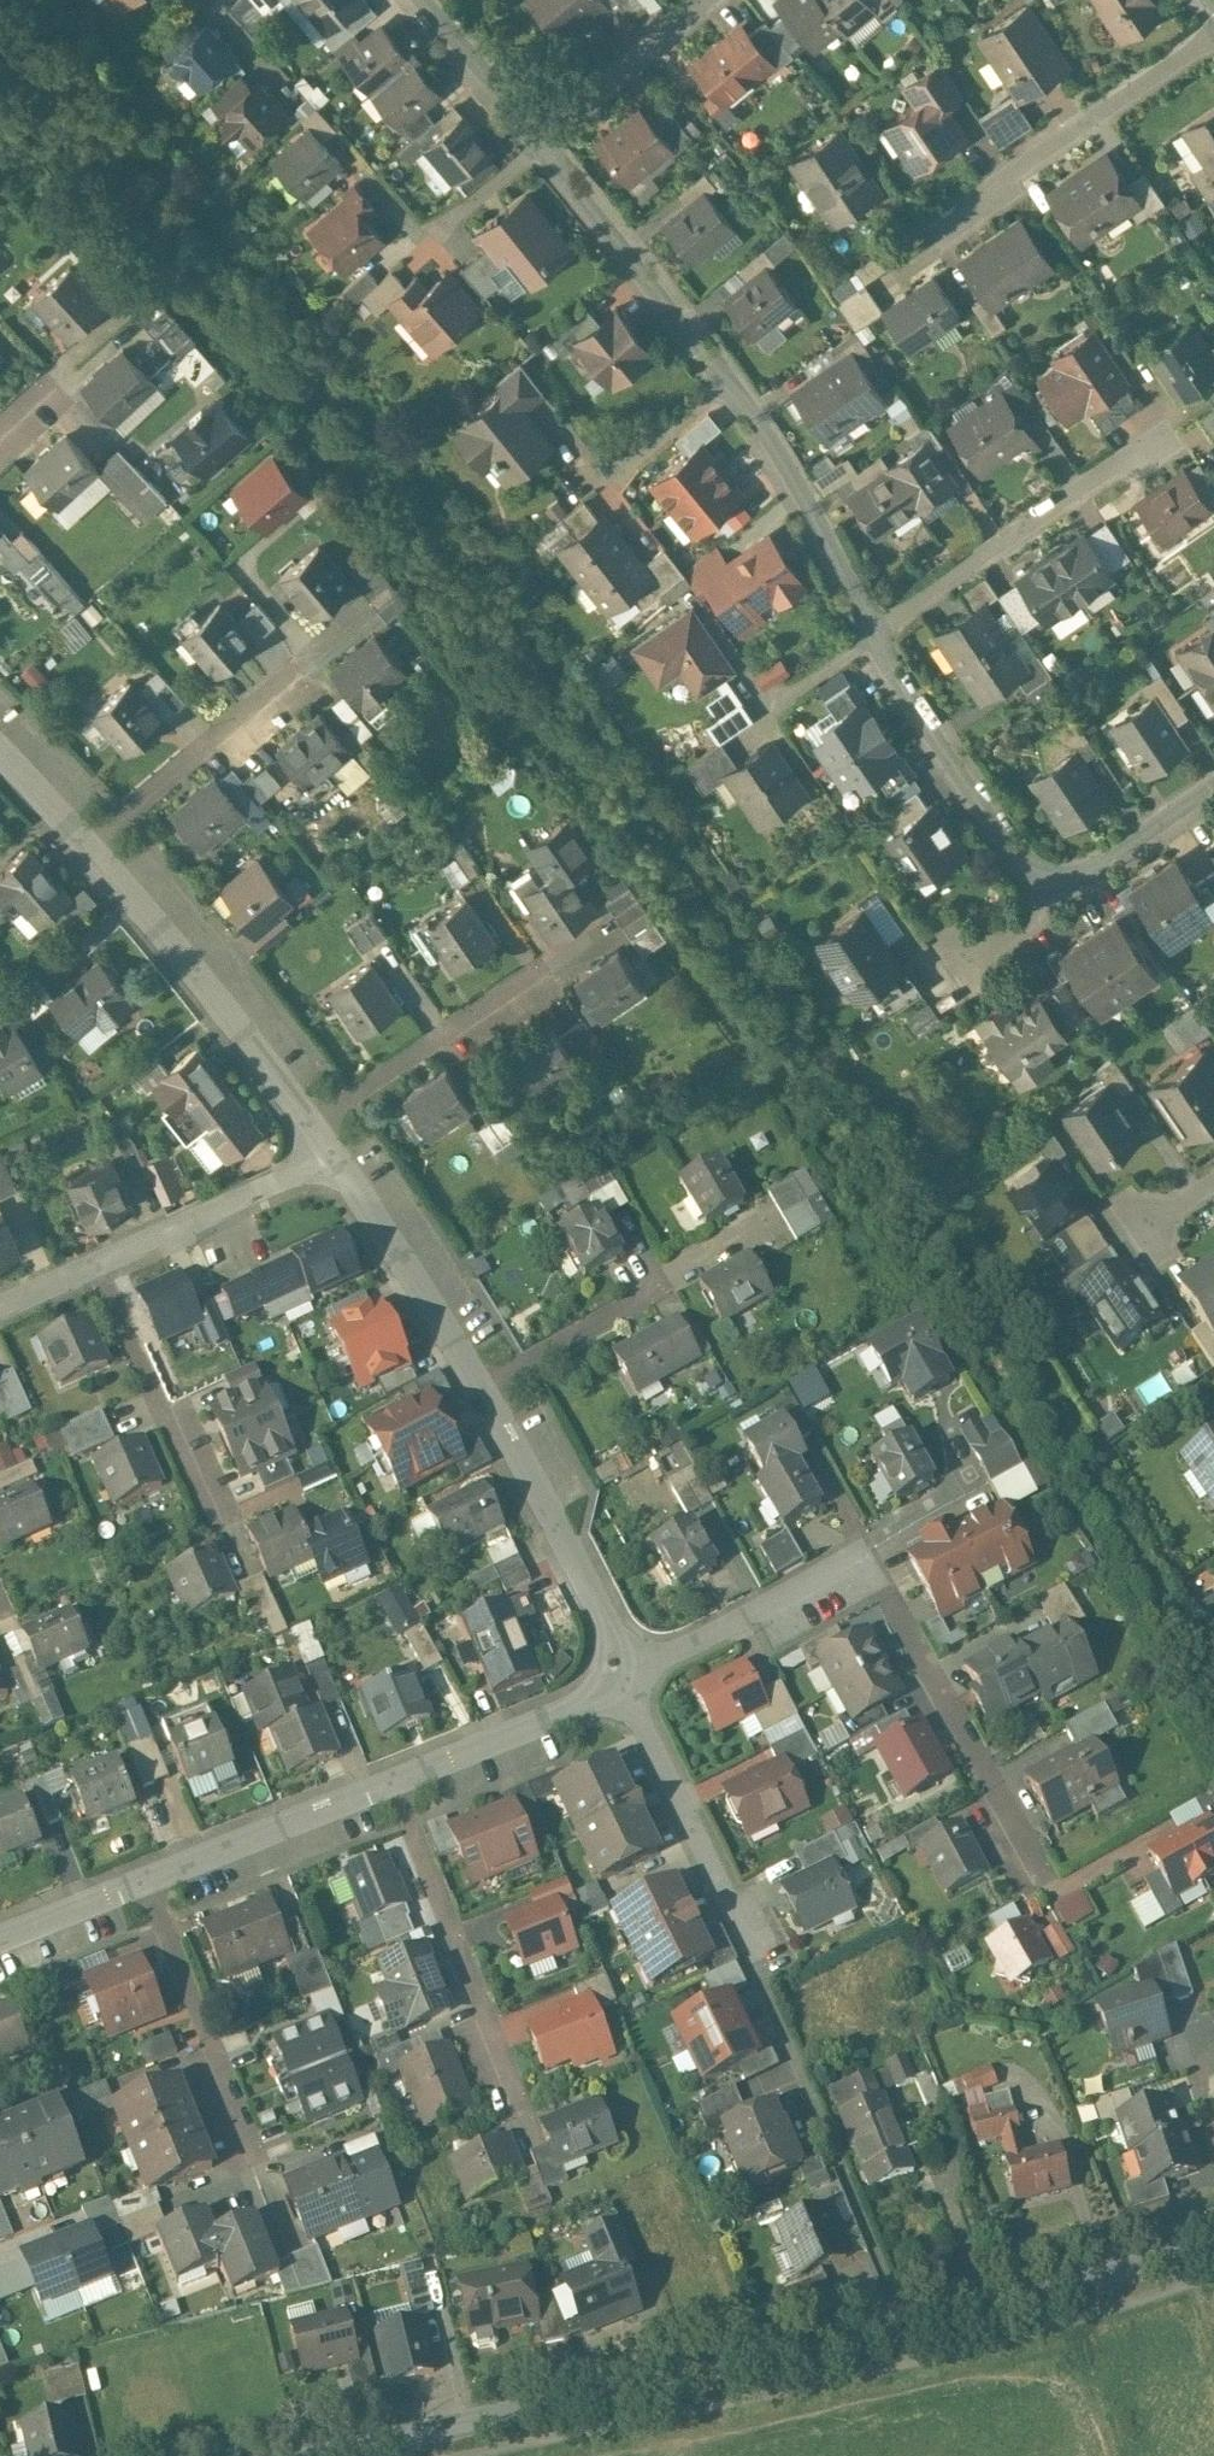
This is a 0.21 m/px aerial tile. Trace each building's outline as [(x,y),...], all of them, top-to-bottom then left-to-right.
[(361,0),(304,0),(303,1),(328,30),(342,18),(362,1),(361,0)] [(342,18),(351,29),(353,31),(376,11),(366,0),(363,0),(362,1),(342,18)] [(557,28),(589,0),(533,0),(557,28)] [(644,0),(617,0),(631,16),(647,3),(644,0)] [(775,1),(784,13),(804,37),(812,46),(840,23),(821,0),(777,0),(775,1)] [(840,23),(844,29),(871,7),(872,6),(867,0),(821,0),(840,23)] [(872,6),(871,7),(881,19),(897,6),(892,0),(867,0),(872,6)] [(1101,6),(1108,1),(1114,10),(1124,12),(1135,28),(1160,11),(1152,0),(1097,0),(1101,6)] [(1025,7),(981,37),(1021,97),(1066,67),(1025,7)] [(804,37),(784,13),(769,25),(789,49),(804,37)] [(351,29),(342,18),(328,30),(321,36),(330,47),(351,29)] [(190,20),(163,44),(172,55),(199,31),(190,20)] [(769,25),(765,20),(748,34),(770,60),(769,61),(770,63),(775,69),(793,54),(789,49),(769,25)] [(215,36),(205,25),(199,31),(172,55),(175,59),(175,73),(188,73),(200,86),(213,75),(220,75),(220,68),(233,56),(227,49),(227,44),(220,37),(215,36)] [(399,46),(382,25),(343,58),(370,91),(415,52),(406,41),(399,46)] [(722,46),(719,41),(692,63),(717,94),(728,85),(735,92),(770,63),(769,61),(770,60),(748,34),(744,29),(722,46)] [(415,52),(370,91),(398,123),(420,104),(437,89),(420,69),(425,64),(415,52)] [(962,93),(940,62),(905,85),(919,105),(934,95),(942,107),(962,93)] [(239,75),(211,99),(223,112),(250,87),(239,75)] [(250,87),(223,112),(226,115),(225,130),(239,130),(251,143),(284,114),(277,106),(278,101),(271,93),(266,93),(256,82),(250,87)] [(942,107),(934,95),(919,105),(892,124),(908,147),(907,154),(912,162),(919,163),(920,165),(963,137),(942,107)] [(1014,100),(981,122),(998,147),(1031,124),(1014,100)] [(420,104),(398,123),(411,139),(434,120),(420,104)] [(315,106),(300,119),(310,130),(311,129),(322,141),(336,129),(315,106)] [(461,116),(451,106),(434,120),(443,131),(461,116)] [(638,107),(613,128),(614,130),(597,144),(627,182),(669,147),(670,146),(651,122),(638,107)] [(692,138),(668,108),(651,122),(670,146),(669,147),(674,153),(692,138)] [(1184,130),(1206,162),(1212,172),(1213,171),(1213,110),(1184,130)] [(489,150),(461,116),(443,131),(426,146),(427,147),(455,180),(489,150)] [(411,139),(408,142),(418,154),(427,147),(426,146),(443,131),(434,120),(411,139)] [(310,130),(273,162),(302,194),(339,161),(322,141),(311,129),(310,130)] [(877,192),(837,132),(792,162),(832,222),(877,192)] [(408,142),(397,151),(407,163),(418,154),(408,142)] [(1101,159),(1089,167),(1088,172),(1079,178),(1078,182),(1079,183),(1071,188),(1069,184),(1065,184),(1051,193),(1051,197),(1070,225),(1086,214),(1089,218),(1088,222),(1090,224),(1098,226),(1127,207),(1135,201),(1123,184),(1106,159),(1101,159)] [(1206,162),(1189,174),(1208,201),(1213,197),(1213,171),(1212,172),(1206,162)] [(1142,170),(1123,184),(1135,201),(1127,207),(1136,220),(1164,201),(1142,170)] [(716,186),(704,172),(678,194),(689,206),(705,193),(706,194),(716,186)] [(358,190),(310,232),(344,269),(380,237),(364,219),(375,209),(358,190)] [(689,206),(664,226),(691,260),(733,226),(706,194),(705,193),(689,206)] [(525,194),(478,232),(488,245),(477,254),(490,270),(499,263),(499,264),(511,254),(525,271),(541,258),(544,262),(545,261),(549,266),(570,249),(525,194)] [(1020,220),(960,261),(983,295),(991,306),(992,305),(1050,265),(1020,220)] [(763,248),(739,268),(749,281),(766,267),(767,268),(774,262),(763,248)] [(884,248),(854,268),(863,283),(864,283),(893,262),(884,248)] [(490,270),(477,254),(460,268),(484,294),(499,282),(490,270)] [(104,305),(68,267),(33,301),(68,339),(104,305)] [(749,281),(725,301),(752,334),(793,301),(767,268),(766,267),(749,281)] [(367,269),(342,291),(353,304),(362,296),(378,282),(367,269)] [(378,282),(362,296),(377,313),(390,300),(390,299),(405,285),(391,270),(378,282)] [(156,298),(136,277),(116,296),(135,317),(156,298)] [(445,286),(438,279),(426,290),(415,277),(405,285),(390,299),(390,300),(422,335),(427,331),(439,344),(478,310),(452,280),(445,286)] [(883,311),(882,312),(908,350),(959,316),(933,277),(883,311)] [(863,283),(836,302),(855,330),(882,312),(882,311),(883,311),(864,283),(863,283)] [(991,306),(983,295),(971,303),(992,333),(1005,324),(992,305),(991,306)] [(156,298),(135,317),(155,337),(174,319),(156,298)] [(596,326),(575,343),(576,344),(578,343),(608,379),(606,381),(608,382),(650,348),(649,346),(647,348),(616,311),(618,310),(617,308),(596,326)] [(1109,331),(1094,308),(1082,316),(1092,331),(1098,339),(1109,331)] [(582,310),(549,337),(563,355),(576,344),(575,343),(596,326),(582,310)] [(1190,325),(1148,354),(1180,401),(1201,387),(1213,378),(1213,360),(1190,325)] [(855,331),(830,348),(839,362),(852,353),(853,354),(866,346),(855,331)] [(1092,331),(1052,358),(1061,370),(1045,381),(1047,384),(1043,387),(1067,423),(1087,409),(1111,393),(1108,388),(1124,378),(1098,339),(1092,331)] [(122,349),(81,387),(114,422),(155,384),(122,349)] [(839,362),(793,394),(823,439),(883,398),(853,354),(852,353),(839,362)] [(543,391),(520,361),(494,382),(503,393),(518,411),(520,409),(543,391)] [(1023,393),(1006,368),(979,387),(989,403),(1001,395),(1007,404),(1023,393)] [(1201,387),(1213,405),(1213,378),(1201,387)] [(1111,393),(1087,409),(1103,433),(1138,409),(1123,385),(1111,393)] [(518,411),(503,393),(455,433),(482,465),(494,454),(509,472),(546,441),(520,409),(518,411)] [(989,403),(951,428),(979,470),(1029,436),(1007,404),(1001,395),(989,403)] [(247,437),(215,401),(202,413),(200,411),(190,420),(191,422),(175,436),(182,444),(179,452),(192,466),(200,465),(207,472),(247,437)] [(1198,418),(1211,437),(1213,435),(1213,407),(1198,418)] [(927,422),(907,436),(915,447),(923,442),(931,454),(943,446),(927,422)] [(65,433),(24,471),(56,505),(97,467),(65,433)] [(700,444),(687,454),(686,453),(672,464),(673,466),(658,479),(678,503),(673,507),(671,508),(673,509),(728,463),(719,452),(713,458),(701,444),(702,444),(701,442),(700,443),(700,444)] [(915,447),(888,466),(915,506),(918,509),(952,485),(931,454),(923,442),(915,447)] [(888,466),(880,454),(856,470),(867,486),(850,498),(874,533),(915,506),(888,466)] [(271,458),(234,491),(244,501),(243,515),(256,515),(266,526),(293,503),(303,494),(294,483),(271,458)] [(129,460),(119,470),(114,465),(103,475),(127,500),(148,480),(129,460)] [(728,463),(673,509),(673,510),(675,509),(674,508),(679,504),(699,529),(714,516),(716,518),(730,507),(729,505),(741,494),(742,495),(743,494),(742,493),(741,493),(730,479),(737,474),(728,463)] [(1184,471),(1136,504),(1161,540),(1209,507),(1184,471)] [(325,497),(305,473),(294,483),(303,494),(293,503),(304,515),(325,497)] [(583,497),(545,527),(560,546),(598,517),(583,497)] [(598,517),(560,546),(584,576),(626,544),(602,514),(598,517)] [(1105,521),(1084,536),(1108,571),(1116,565),(1108,553),(1121,544),(1105,521)] [(40,550),(21,530),(10,539),(28,559),(29,560),(39,551),(40,550)] [(1083,534),(1050,557),(1078,598),(1111,576),(1108,571),(1084,536),(1083,534)] [(767,540),(707,581),(734,619),(774,591),(779,598),(798,586),(767,540)] [(626,544),(584,576),(607,607),(647,576),(649,575),(641,564),(626,544)] [(1129,556),(1121,544),(1108,553),(1116,565),(1129,556)] [(318,545),(280,577),(313,617),(351,585),(318,545)] [(685,572),(664,546),(641,564),(649,575),(647,576),(660,592),(685,572)] [(70,587),(39,551),(29,560),(28,559),(23,564),(55,601),(70,587)] [(1050,557),(1018,579),(1018,580),(1042,615),(1046,620),(1078,598),(1050,557)] [(380,569),(359,587),(368,597),(389,580),(380,569)] [(997,595),(984,576),(959,593),(971,611),(981,604),(982,605),(997,595)] [(389,580),(368,597),(377,608),(398,591),(389,580)] [(1018,580),(997,595),(1013,618),(1026,609),(1034,621),(1042,615),(1018,580)] [(1199,596),(1213,618),(1213,586),(1199,596)] [(398,591),(377,608),(386,619),(408,602),(398,591)] [(275,623),(256,602),(245,612),(247,614),(264,632),(275,623)] [(237,622),(219,603),(182,636),(216,674),(253,642),(237,622)] [(971,611),(937,634),(959,666),(1003,636),(982,605),(981,604),(971,611)] [(731,669),(691,609),(635,647),(658,681),(680,667),(697,692),(731,669)] [(1026,609),(1013,618),(1021,630),(1034,621),(1026,609)] [(264,632),(247,614),(237,622),(253,642),(264,632)] [(1181,650),(1201,679),(1213,671),(1213,628),(1181,650)] [(374,633),(330,670),(360,706),(362,704),(359,702),(377,686),(401,666),(403,669),(404,668),(374,633)] [(1021,663),(1003,636),(959,666),(981,698),(1015,675),(1025,668),(1021,663)] [(601,691),(629,668),(614,649),(586,671),(601,691)] [(1051,674),(1036,652),(1021,663),(1025,668),(1015,675),(1026,691),(1051,674)] [(766,685),(790,669),(781,656),(757,672),(766,685)] [(1201,679),(1213,698),(1213,671),(1201,679)] [(1160,674),(1142,686),(1151,699),(1152,698),(1166,719),(1183,707),(1160,674)] [(185,701),(167,680),(156,690),(175,711),(185,701)] [(130,682),(92,714),(126,753),(163,720),(130,682)] [(850,682),(824,700),(837,717),(859,702),(860,703),(863,701),(850,682)] [(377,686),(359,702),(362,704),(360,706),(369,716),(370,715),(388,700),(389,699),(377,686)] [(1151,699),(1130,714),(1135,722),(1118,734),(1135,759),(1129,762),(1131,766),(1137,762),(1145,774),(1185,746),(1166,719),(1152,698),(1151,699)] [(388,700),(370,715),(377,724),(395,708),(388,700)] [(740,701),(704,725),(717,744),(720,741),(752,719),(740,701)] [(837,717),(823,727),(830,736),(816,745),(829,764),(881,728),(872,714),(869,716),(860,703),(859,702),(837,717)] [(320,713),(276,750),(307,786),(308,784),(306,782),(324,766),(347,746),(349,749),(350,748),(339,734),(320,713)] [(1072,715),(1047,732),(1065,758),(1073,752),(1080,762),(1096,751),(1072,715)] [(381,761),(349,725),(339,734),(350,748),(370,771),(381,761)] [(881,728),(829,764),(842,783),(856,774),(862,783),(875,774),(898,758),(897,757),(888,744),(891,742),(881,728)] [(1065,758),(1047,732),(1036,740),(1044,772),(1032,781),(1064,828),(1106,800),(1080,762),(1073,752),(1065,758)] [(737,766),(720,741),(717,744),(685,766),(703,792),(730,773),(729,771),(737,766)] [(737,766),(729,771),(730,773),(763,821),(804,793),(770,743),(737,766)] [(913,774),(900,755),(897,757),(898,758),(875,774),(887,792),(913,774)] [(280,783),(265,765),(254,774),(269,792),(280,783)] [(324,766),(306,782),(308,784),(307,786),(315,796),(335,778),(324,766)] [(240,780),(232,769),(221,779),(257,821),(267,813),(258,802),(240,780)] [(251,771),(240,780),(258,802),(269,792),(254,774),(251,771)] [(215,776),(172,814),(202,848),(245,810),(215,776)] [(916,790),(880,814),(893,834),(906,826),(903,823),(927,807),(916,790)] [(397,799),(383,810),(391,820),(404,809),(397,799)] [(927,807),(903,823),(906,826),(893,834),(887,839),(897,854),(899,852),(907,864),(905,865),(915,880),(934,867),(936,870),(963,852),(930,805),(927,807)] [(566,821),(529,847),(549,875),(563,865),(569,873),(591,857),(566,821)] [(481,869),(465,846),(453,854),(469,877),(481,869)] [(0,874),(0,897),(8,906),(17,898),(41,924),(71,896),(28,848),(0,874)] [(1176,859),(1147,879),(1146,878),(1131,888),(1163,935),(1187,918),(1191,924),(1211,911),(1194,885),(1176,859)] [(259,862),(239,879),(237,877),(223,889),(235,904),(233,906),(246,921),(250,917),(260,928),(261,929),(281,912),(278,908),(289,898),(259,862)] [(549,875),(541,880),(534,869),(528,868),(511,880),(510,885),(525,908),(531,909),(536,906),(543,917),(540,919),(553,937),(594,909),(569,873),(563,865),(549,875)] [(1194,885),(1211,910),(1213,908),(1213,871),(1194,885)] [(630,885),(608,901),(624,924),(645,909),(630,885)] [(430,922),(427,924),(444,950),(442,951),(454,970),(495,942),(465,898),(430,922)] [(1140,926),(1124,904),(1112,912),(1115,917),(1116,917),(1128,934),(1140,926)] [(666,937),(645,909),(624,924),(643,952),(666,937)] [(899,964),(862,910),(816,942),(855,997),(880,979),(899,1006),(926,987),(907,959),(899,964)] [(385,934),(369,911),(346,927),(362,950),(385,934)] [(281,912),(261,929),(260,928),(251,935),(262,948),(291,924),(281,912)] [(1062,953),(1061,954),(1073,972),(1099,1009),(1154,972),(1128,934),(1116,917),(1115,917),(1062,953)] [(427,918),(410,930),(431,959),(442,952),(441,952),(442,951),(444,950),(427,924),(430,922),(427,918)] [(618,947),(576,977),(601,1012),(643,983),(618,947)] [(1073,972),(1061,954),(1062,953),(1059,948),(1046,957),(1062,980),(1073,972)] [(54,997),(49,1000),(75,1032),(104,1008),(113,1020),(134,1003),(125,992),(127,991),(100,959),(54,997)] [(370,963),(333,989),(350,1014),(347,1016),(360,1034),(400,1006),(370,963)] [(35,974),(14,993),(32,1014),(49,1000),(54,997),(35,974)] [(1062,982),(1039,997),(1062,1032),(1086,1016),(1062,982)] [(1039,997),(1010,1017),(1002,1005),(988,1014),(993,1022),(992,1029),(987,1033),(1020,1081),(1049,1062),(1039,1048),(1062,1032),(1039,997)] [(1192,1003),(1170,1020),(1187,1045),(1194,1040),(1194,1041),(1211,1030),(1192,1003)] [(929,1004),(907,1019),(918,1034),(940,1019),(929,1004)] [(0,1018),(0,1069),(9,1085),(39,1068),(8,1013),(0,1018)] [(582,1018),(559,1034),(574,1057),(598,1041),(582,1018)] [(549,1021),(507,1050),(532,1086),(574,1057),(549,1021)] [(167,1071),(153,1083),(154,1084),(171,1105),(171,1106),(181,1098),(201,1124),(203,1126),(236,1100),(196,1049),(167,1071)] [(1152,1086),(1186,1136),(1213,1116),(1213,1068),(1202,1050),(1152,1086)] [(154,1054),(132,1071),(141,1083),(147,1090),(154,1084),(153,1083),(167,1071),(163,1065),(154,1054)] [(1132,1085),(1114,1057),(1096,1070),(1106,1083),(1107,1083),(1116,1096),(1132,1085)] [(447,1066),(405,1095),(415,1110),(429,1130),(471,1101),(447,1066)] [(1106,1083),(1062,1114),(1091,1155),(1108,1143),(1112,1149),(1140,1130),(1116,1096),(1107,1083),(1106,1083)] [(201,1124),(181,1098),(171,1106),(171,1105),(166,1109),(187,1136),(201,1124)] [(236,1100),(203,1126),(226,1156),(260,1130),(236,1100)] [(415,1110),(402,1119),(416,1139),(429,1130),(415,1110)] [(500,1111),(477,1126),(493,1149),(515,1133),(500,1111)] [(134,1140),(128,1133),(117,1119),(109,1124),(117,1138),(135,1179),(149,1173),(145,1164),(134,1140)] [(24,1138),(11,1144),(17,1157),(30,1151),(24,1138)] [(17,1188),(0,1150),(0,1196),(17,1188)] [(179,1191),(170,1169),(164,1156),(145,1164),(149,1173),(151,1178),(161,1200),(179,1191)] [(718,1158),(681,1180),(707,1224),(745,1202),(718,1158)] [(1049,1159),(1009,1186),(1035,1224),(1041,1220),(1052,1236),(1060,1231),(1067,1240),(1091,1224),(1084,1214),(1086,1213),(1049,1159)] [(111,1160),(71,1178),(91,1221),(131,1204),(111,1160)] [(601,1160),(576,1174),(590,1197),(590,1198),(615,1184),(601,1160)] [(804,1170),(792,1177),(806,1201),(818,1194),(804,1170)] [(576,1174),(562,1184),(575,1206),(590,1197),(576,1174)] [(792,1177),(768,1190),(782,1215),(806,1201),(792,1177)] [(806,1201),(782,1215),(796,1239),(820,1226),(806,1201)] [(0,1210),(0,1262),(20,1253),(0,1210)] [(597,1210),(559,1231),(585,1276),(622,1254),(597,1210)] [(1091,1224),(1067,1240),(1084,1266),(1108,1249),(1091,1224)] [(341,1233),(292,1255),(293,1257),(306,1286),(310,1295),(359,1273),(341,1233)] [(1084,1266),(1062,1281),(1074,1299),(1082,1294),(1081,1293),(1122,1265),(1110,1248),(1108,1249),(1084,1266)] [(752,1253),(701,1281),(724,1321),(774,1292),(752,1253)] [(293,1257),(261,1271),(262,1272),(221,1290),(257,1368),(286,1355),(262,1306),(306,1286),(293,1257)] [(1122,1265),(1081,1293),(1082,1294),(1120,1349),(1161,1322),(1122,1265)] [(1181,1289),(1204,1323),(1213,1336),(1213,1266),(1181,1289)] [(179,1276),(140,1293),(161,1341),(198,1324),(200,1324),(194,1309),(179,1276)] [(372,1291),(309,1323),(342,1387),(405,1354),(372,1291)] [(227,1338),(210,1301),(194,1309),(200,1324),(198,1324),(208,1347),(227,1338)] [(107,1363),(86,1317),(44,1336),(54,1358),(50,1360),(61,1383),(107,1363)] [(676,1318),(612,1354),(636,1394),(699,1358),(685,1334),(676,1318)] [(917,1322),(871,1349),(882,1369),(887,1366),(898,1385),(903,1382),(913,1400),(950,1379),(917,1322)] [(1204,1323),(1191,1333),(1213,1366),(1213,1336),(1204,1323)] [(697,1327),(685,1334),(699,1358),(699,1359),(711,1352),(697,1327)] [(254,1364),(223,1377),(233,1398),(262,1385),(263,1386),(254,1364)] [(790,1379),(804,1407),(831,1395),(817,1366),(790,1379)] [(0,1379),(0,1411),(5,1423),(17,1417),(0,1379)] [(233,1398),(211,1407),(227,1441),(277,1419),(263,1386),(262,1385),(233,1398)] [(430,1393),(367,1426),(383,1457),(368,1465),(369,1466),(384,1458),(400,1489),(463,1457),(430,1393)] [(812,1432),(792,1396),(774,1407),(782,1421),(783,1421),(795,1442),(812,1432)] [(100,1409),(59,1427),(67,1444),(108,1426),(100,1409)] [(277,1419),(227,1441),(242,1475),(255,1470),(285,1456),(292,1453),(277,1419)] [(795,1442),(783,1421),(782,1421),(746,1441),(766,1477),(795,1461),(796,1462),(804,1457),(795,1442)] [(908,1435),(900,1421),(881,1432),(889,1446),(908,1435)] [(1001,1431),(988,1438),(979,1422),(963,1432),(982,1463),(980,1464),(990,1481),(1020,1464),(1001,1431)] [(108,1426),(67,1444),(72,1457),(113,1439),(108,1426)] [(1183,1455),(1194,1470),(1196,1469),(1212,1493),(1210,1494),(1213,1500),(1213,1434),(1183,1455)] [(889,1446),(870,1457),(896,1501),(933,1480),(908,1435),(889,1446)] [(141,1438),(94,1459),(105,1483),(110,1481),(120,1503),(161,1484),(141,1438)] [(285,1456),(255,1470),(264,1490),(294,1477),(285,1456)] [(651,1458),(618,1478),(646,1525),(680,1505),(651,1458)] [(0,1474),(0,1490),(36,1474),(30,1461),(0,1474)] [(766,1477),(758,1482),(783,1527),(821,1505),(796,1462),(795,1461),(766,1477)] [(330,1462),(297,1477),(302,1490),(336,1475),(330,1462)] [(713,1501),(699,1476),(676,1489),(690,1514),(713,1501)] [(484,1482),(429,1510),(450,1550),(505,1522),(484,1482)] [(0,1501),(0,1540),(2,1544),(49,1522),(33,1486),(0,1501)] [(1002,1505),(955,1530),(951,1523),(922,1538),(926,1545),(908,1554),(941,1617),(961,1606),(959,1603),(982,1591),(984,1594),(1003,1584),(1001,1581),(1033,1564),(1002,1505)] [(766,1528),(778,1520),(769,1506),(756,1514),(766,1528)] [(295,1511),(248,1532),(269,1579),(294,1568),(292,1563),(314,1553),(305,1534),(295,1511)] [(324,1522),(322,1526),(305,1534),(314,1553),(316,1558),(314,1559),(324,1581),(343,1573),(348,1583),(366,1574),(362,1565),(364,1564),(343,1517),(338,1519),(338,1520),(329,1524),(324,1522)] [(693,1520),(655,1541),(679,1585),(717,1565),(693,1520)] [(787,1531),(759,1546),(776,1574),(803,1558),(787,1531)] [(215,1550),(169,1571),(179,1594),(183,1592),(193,1614),(235,1595),(215,1550)] [(518,1553),(492,1566),(499,1579),(524,1566),(518,1553)] [(492,1566),(483,1571),(490,1584),(499,1579),(492,1566)] [(524,1566),(499,1579),(505,1592),(531,1579),(524,1566)] [(280,1615),(262,1574),(249,1580),(267,1621),(280,1615)] [(267,1621),(249,1580),(236,1585),(254,1627),(267,1621)] [(1063,1584),(1037,1599),(1055,1631),(1068,1624),(1070,1629),(1085,1620),(1063,1584)] [(71,1611),(22,1633),(31,1654),(39,1671),(43,1669),(58,1662),(86,1650),(87,1649),(71,1611)] [(280,1615),(267,1621),(274,1638),(287,1632),(280,1615)] [(442,1661),(420,1622),(404,1631),(426,1670),(442,1661)] [(517,1624),(475,1641),(487,1669),(483,1671),(492,1691),(537,1672),(517,1624)] [(1019,1651),(1013,1640),(998,1649),(997,1647),(983,1655),(984,1656),(967,1666),(995,1717),(1040,1692),(1043,1697),(1058,1689),(1061,1694),(1096,1675),(1070,1629),(1068,1624),(1055,1631),(1045,1637),(1044,1635),(1030,1642),(1031,1644),(1019,1651)] [(836,1628),(799,1649),(811,1671),(824,1663),(820,1656),(844,1642),(836,1628)] [(844,1642),(820,1656),(824,1663),(837,1687),(881,1663),(879,1658),(881,1654),(877,1646),(872,1647),(864,1631),(844,1642)] [(86,1650),(58,1662),(65,1678),(79,1672),(76,1666),(90,1659),(86,1650)] [(54,1693),(43,1669),(39,1671),(31,1654),(27,1656),(45,1697),(54,1693)] [(45,1697),(27,1656),(13,1662),(32,1703),(45,1697)] [(340,1699),(323,1657),(306,1664),(322,1706),(340,1699)] [(32,1703),(13,1662),(1,1667),(20,1708),(32,1703)] [(881,1663),(837,1687),(851,1711),(855,1719),(880,1705),(899,1694),(891,1679),(893,1675),(889,1667),(884,1668),(881,1663)] [(743,1664),(694,1689),(711,1722),(723,1716),(727,1717),(738,1711),(742,1718),(752,1713),(765,1707),(760,1698),(743,1664)] [(289,1669),(270,1677),(272,1682),(247,1692),(262,1730),(271,1727),(270,1726),(306,1711),(289,1669)] [(410,1669),(368,1686),(377,1708),(373,1710),(383,1735),(429,1716),(410,1669)] [(780,1683),(767,1690),(763,1697),(760,1698),(765,1707),(752,1713),(763,1734),(797,1716),(780,1683)] [(128,1743),(154,1731),(141,1704),(116,1715),(128,1743)] [(880,1705),(855,1719),(851,1711),(837,1719),(850,1741),(876,1727),(888,1720),(880,1705)] [(1117,1730),(1104,1705),(1095,1710),(1108,1735),(1117,1730)] [(270,1726),(271,1727),(290,1773),(337,1754),(318,1707),(306,1711),(270,1726)] [(888,1720),(876,1727),(884,1742),(915,1725),(906,1710),(888,1720)] [(1095,1710),(1064,1727),(1076,1750),(1087,1744),(1088,1746),(1108,1735),(1095,1710)] [(915,1725),(884,1742),(899,1768),(893,1771),(907,1796),(948,1773),(920,1722),(915,1725)] [(215,1723),(170,1741),(187,1782),(232,1764),(215,1723)] [(804,1730),(769,1747),(778,1764),(783,1762),(787,1770),(818,1755),(804,1730)] [(152,1735),(139,1741),(156,1782),(169,1777),(152,1735)] [(156,1782),(139,1741),(126,1746),(143,1787),(156,1782)] [(1076,1750),(1027,1776),(1055,1827),(1056,1826),(1054,1823),(1089,1803),(1098,1818),(1126,1802),(1126,1801),(1121,1804),(1088,1746),(1087,1744),(1076,1750)] [(567,1782),(555,1788),(556,1790),(600,1880),(658,1852),(639,1812),(643,1810),(636,1797),(632,1799),(613,1760),(567,1782)] [(778,1764),(765,1770),(764,1768),(751,1774),(752,1777),(727,1789),(731,1796),(728,1798),(726,1803),(730,1811),(736,1813),(738,1812),(749,1833),(805,1806),(787,1770),(783,1762),(778,1764)] [(117,1764),(73,1782),(89,1822),(133,1804),(117,1764)] [(561,1770),(527,1784),(534,1801),(556,1790),(555,1788),(567,1782),(561,1770)] [(61,1819),(45,1778),(31,1784),(47,1824),(61,1819)] [(1195,1801),(1205,1820),(1208,1818),(1209,1819),(1213,1816),(1213,1790),(1195,1801)] [(0,1810),(0,1857),(40,1840),(24,1801),(0,1810)] [(514,1802),(482,1815),(504,1871),(536,1858),(522,1823),(519,1815),(514,1802)] [(537,1807),(519,1815),(522,1823),(540,1816),(537,1807)] [(482,1815),(450,1828),(455,1840),(458,1849),(472,1883),(504,1871),(482,1815)] [(1208,1818),(1205,1820),(1186,1830),(1185,1829),(1177,1833),(1204,1880),(1213,1875),(1213,1829),(1209,1819),(1208,1818)] [(935,1819),(901,1838),(909,1852),(923,1845),(922,1843),(942,1832),(935,1819)] [(942,1832),(922,1843),(923,1845),(947,1892),(985,1872),(959,1823),(942,1832)] [(834,1833),(795,1852),(806,1876),(831,1864),(832,1866),(846,1858),(834,1833)] [(1204,1880),(1177,1833),(1170,1837),(1170,1839),(1149,1851),(1160,1871),(1174,1897),(1175,1896),(1204,1880)] [(455,1840),(434,1848),(438,1857),(458,1849),(455,1840)] [(386,1855),(345,1871),(357,1901),(354,1901),(362,1921),(375,1916),(405,1904),(407,1903),(399,1883),(397,1884),(386,1855)] [(806,1876),(784,1887),(805,1929),(851,1906),(832,1866),(831,1864),(806,1876)] [(1174,1897),(1160,1871),(1144,1880),(1165,1918),(1182,1908),(1175,1896),(1174,1897)] [(565,1878),(530,1892),(537,1910),(557,1902),(561,1912),(577,1906),(565,1878)] [(596,1882),(572,1893),(578,1906),(602,1895),(603,1895),(596,1882)] [(688,1913),(673,1882),(624,1905),(631,1919),(622,1923),(645,1971),(654,1966),(660,1980),(709,1956),(694,1926),(696,1925),(690,1912),(688,1913)] [(1056,1903),(1068,1926),(1095,1912),(1083,1889),(1056,1903)] [(578,1906),(578,1907),(584,1919),(608,1908),(602,1895),(578,1906)] [(269,1900),(204,1925),(225,1978),(288,1953),(289,1952),(279,1927),(269,1900)] [(537,1910),(507,1922),(524,1964),(550,1954),(556,1957),(576,1949),(561,1912),(557,1902),(537,1910)] [(405,1904),(375,1916),(386,1944),(414,1933),(407,1916),(410,1915),(405,1904)] [(304,1917),(279,1927),(289,1952),(288,1953),(292,1962),(318,1952),(304,1917)] [(1026,1922),(989,1943),(999,1960),(995,1971),(1029,1981),(1032,1970),(1048,1961),(1036,1938),(1038,1932),(1031,1931),(1026,1922)] [(1044,1930),(1060,1959),(1075,1951),(1060,1922),(1044,1930)] [(832,2088),(858,2151),(929,2122),(904,2059),(892,2064),(875,2024),(924,2005),(898,1943),(827,1972),(835,1992),(837,1992),(870,2073),(832,2088)] [(424,1944),(381,1962),(406,2027),(450,2009),(448,2005),(449,2005),(448,2004),(447,2004),(444,1995),(445,1995),(444,1994),(424,1944)] [(1193,1995),(1175,1944),(1159,1953),(1174,1999),(1175,2001),(1193,1995)] [(1159,1953),(1133,1967),(1142,1990),(1150,1987),(1156,2005),(1174,1999),(1159,1953)] [(138,1957),(88,1977),(88,1980),(97,2000),(100,1999),(106,2012),(102,2020),(109,2037),(161,2016),(138,1957)] [(82,1962),(40,1979),(47,1996),(88,1980),(88,1977),(82,1962)] [(732,1962),(703,1976),(709,1989),(739,1975),(732,1962)] [(605,1973),(573,1986),(578,1999),(589,1995),(595,2009),(616,2000),(605,1973)] [(739,1975),(709,1989),(715,2002),(728,1995),(745,1987),(739,1975)] [(1142,1990),(1099,2005),(1115,2051),(1129,2046),(1131,2052),(1135,2050),(1133,2045),(1146,2040),(1147,2043),(1167,2036),(1156,2005),(1150,1987),(1142,1990)] [(578,1999),(564,2005),(567,2013),(529,2028),(546,2069),(572,2059),(575,2066),(600,2056),(597,2047),(608,2042),(612,2034),(608,2026),(601,2024),(595,2009),(589,1995),(578,1999)] [(715,2002),(674,2022),(688,2051),(675,2058),(676,2058),(689,2052),(743,2025),(728,1995),(715,2002)] [(0,2009),(0,2058),(27,2048),(10,2005),(0,2009)] [(361,2104),(327,2021),(269,2045),(281,2075),(275,2078),(282,2095),(289,2092),(304,2127),(361,2104)] [(743,2025),(689,2052),(703,2081),(737,2065),(757,2055),(743,2025)] [(396,2031),(370,2042),(375,2055),(401,2044),(396,2031)] [(170,2034),(138,2046),(146,2064),(177,2052),(170,2034)] [(401,2044),(375,2055),(384,2076),(402,2069),(400,2063),(418,2056),(411,2040),(401,2044)] [(418,2056),(400,2063),(402,2069),(425,2125),(472,2106),(447,2044),(418,2056)] [(757,2055),(737,2065),(744,2081),(775,2066),(768,2050),(757,2055)] [(927,2105),(940,2100),(930,2071),(917,2076),(927,2105)] [(980,2071),(962,2078),(968,2093),(986,2086),(980,2071)] [(178,2082),(115,2107),(149,2192),(212,2167),(203,2144),(199,2145),(184,2106),(187,2104),(178,2082)] [(65,2085),(37,2097),(43,2110),(57,2104),(61,2114),(74,2109),(65,2085)] [(735,2086),(696,2105),(708,2135),(725,2128),(724,2126),(747,2117),(735,2086)] [(1128,2090),(1092,2102),(1101,2129),(1120,2123),(1118,2116),(1134,2110),(1128,2090)] [(1009,2091),(983,2097),(985,2104),(988,2115),(1014,2109),(1009,2091)] [(1134,2110),(1118,2116),(1120,2123),(1130,2152),(1134,2150),(1180,2135),(1168,2099),(1134,2110)] [(597,2101),(543,2123),(551,2143),(560,2165),(561,2164),(608,2145),(599,2124),(606,2121),(597,2101)] [(43,2110),(15,2121),(39,2182),(81,2165),(61,2114),(57,2104),(43,2110)] [(1014,2109),(988,2115),(985,2104),(968,2108),(977,2142),(1003,2136),(1018,2133),(1019,2132),(1014,2109)] [(747,2117),(724,2126),(725,2128),(730,2139),(725,2141),(726,2143),(728,2143),(735,2161),(733,2161),(745,2188),(798,2166),(801,2165),(800,2163),(799,2163),(793,2149),(789,2139),(790,2139),(790,2137),(788,2137),(784,2127),(785,2126),(784,2124),(780,2126),(772,2106),(747,2117)] [(0,2127),(0,2198),(39,2182),(15,2121),(0,2127)] [(1018,2133),(1003,2136),(1008,2159),(1023,2156),(1018,2133)] [(1180,2135),(1134,2150),(1144,2179),(1147,2187),(1162,2182),(1196,2170),(1184,2134),(1180,2135)] [(506,2137),(453,2159),(465,2190),(476,2185),(480,2196),(515,2182),(523,2179),(521,2173),(506,2137)] [(392,2141),(341,2164),(360,2212),(411,2192),(392,2141)] [(813,2141),(793,2149),(799,2163),(800,2163),(801,2165),(798,2166),(804,2181),(826,2171),(813,2141)] [(551,2143),(530,2151),(536,2167),(545,2189),(568,2180),(561,2164),(560,2165),(551,2143)] [(1008,2159),(1006,2160),(1015,2199),(1066,2187),(1057,2148),(1023,2156),(1008,2159)] [(330,2167),(310,2175),(309,2173),(285,2183),(308,2240),(344,2225),(343,2223),(360,2217),(360,2218),(362,2217),(339,2161),(329,2165),(330,2167)] [(536,2167),(521,2173),(523,2179),(515,2182),(527,2213),(551,2203),(545,2189),(536,2167)] [(1144,2179),(1125,2186),(1133,2210),(1167,2198),(1162,2182),(1147,2187),(1144,2179)] [(13,2236),(0,2202),(0,2241),(13,2236)] [(156,2205),(119,2220),(129,2245),(155,2237),(154,2235),(166,2230),(156,2205)] [(823,2207),(776,2226),(797,2276),(843,2257),(823,2207)] [(255,2217),(210,2235),(203,2216),(166,2230),(154,2235),(155,2237),(175,2285),(220,2268),(231,2295),(277,2278),(279,2277),(275,2266),(255,2217)] [(620,2222),(598,2232),(610,2262),(617,2259),(621,2268),(636,2262),(620,2222)] [(90,2231),(57,2245),(76,2292),(109,2278),(90,2231)] [(57,2245),(23,2258),(42,2305),(76,2292),(57,2245)] [(316,2246),(287,2258),(289,2261),(301,2292),(331,2284),(316,2246)] [(610,2262),(563,2281),(584,2331),(638,2309),(621,2268),(617,2259),(610,2262)] [(289,2261),(275,2266),(279,2277),(277,2278),(284,2296),(301,2292),(289,2261)] [(525,2268),(460,2281),(469,2327),(491,2323),(492,2329),(535,2320),(531,2299),(525,2268)] [(822,2275),(783,2291),(789,2306),(828,2290),(822,2275)] [(425,2277),(404,2282),(413,2316),(433,2312),(425,2277)] [(352,2280),(333,2284),(337,2305),(356,2302),(352,2280)] [(551,2295),(531,2299),(535,2320),(539,2343),(567,2337),(551,2295)] [(344,2314),(293,2327),(305,2373),(356,2360),(344,2314)] [(423,2320),(399,2326),(401,2333),(382,2337),(392,2381),(435,2371),(423,2320)] [(355,2382),(376,2378),(365,2329),(353,2331),(360,2363),(351,2365),(355,2382)] [(9,2367),(0,2345),(0,2369),(9,2367)] [(78,2366),(53,2372),(60,2403),(86,2397),(78,2366)] [(22,2422),(30,2455),(82,2455),(71,2410),(22,2422)]
